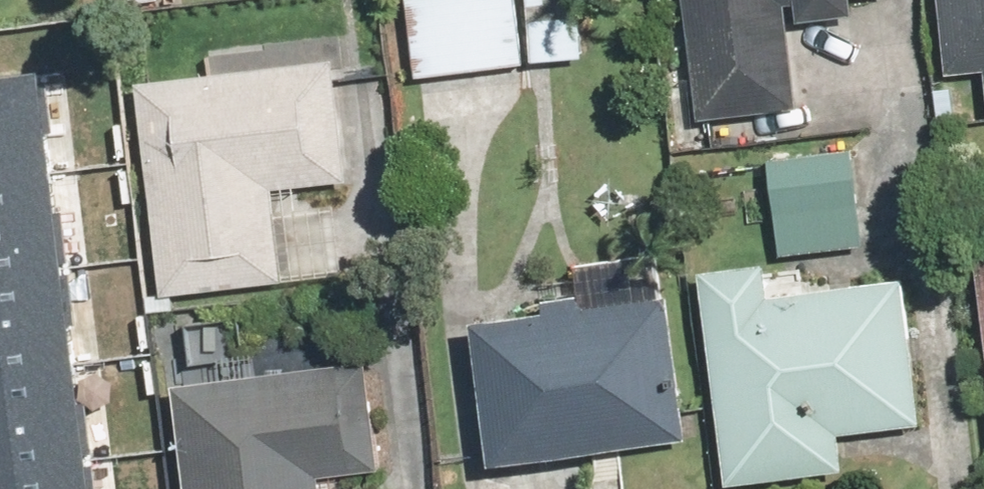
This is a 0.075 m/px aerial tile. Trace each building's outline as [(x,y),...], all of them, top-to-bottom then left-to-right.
[(409,81),(593,62),(587,0),(401,0),(409,81)] [(696,124),(797,110),(784,23),(855,13),(853,0),(679,0),(696,124)] [(941,78),(982,74),(983,93),(983,0),(933,0),(941,78)] [(339,182),(330,40),(201,49),(202,75),(135,79),(149,295),(279,287),(272,186),(339,182)] [(54,58),(0,65),(0,488),(106,488),(54,58)] [(848,142),(763,154),(776,257),(862,245),(848,142)] [(685,446),(668,292),(664,251),(570,261),(573,289),(536,293),(538,306),(467,314),(484,469),(685,446)] [(970,253),(983,378),(983,251),(970,253)] [(761,263),(695,268),(717,486),(835,474),(831,438),(912,430),(896,280),(764,293),(761,263)] [(174,384),(182,488),(322,488),(320,471),(370,467),(363,371),(174,384)]
